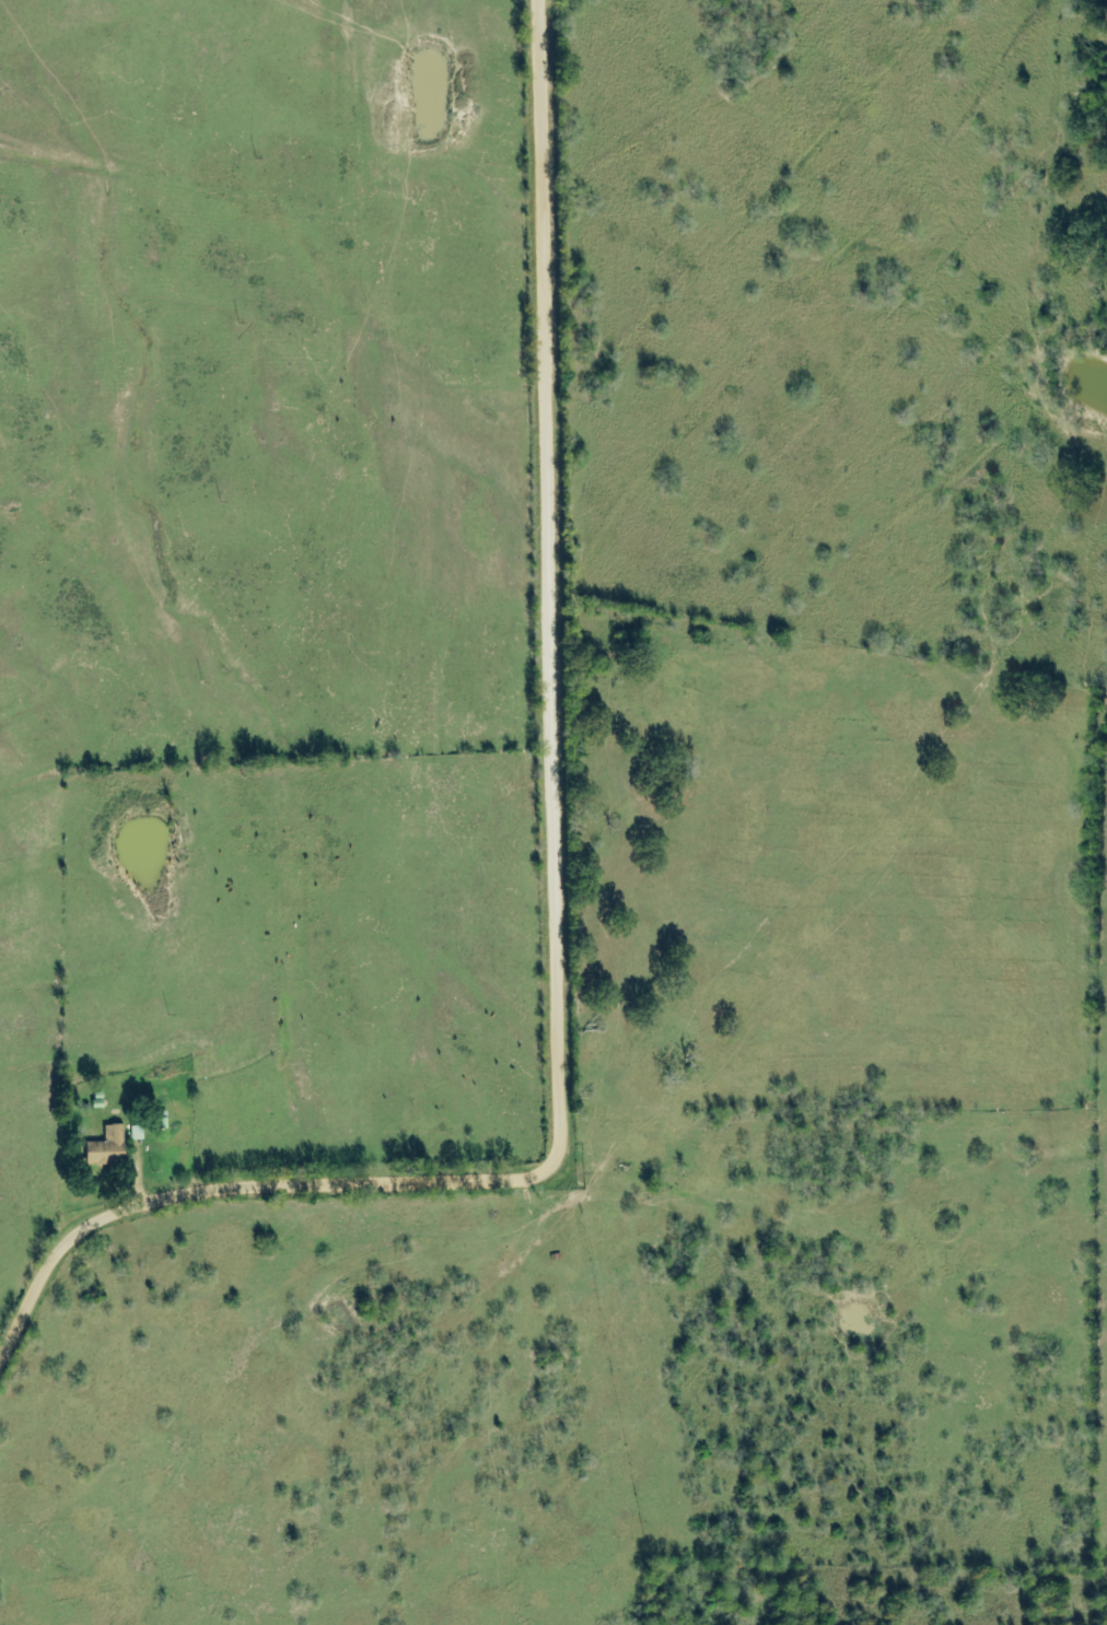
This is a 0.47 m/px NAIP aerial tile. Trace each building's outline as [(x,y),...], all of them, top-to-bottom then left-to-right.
[(85,1142),(85,1164),(122,1164),(123,1124),(105,1124),(104,1142),(85,1142)]
